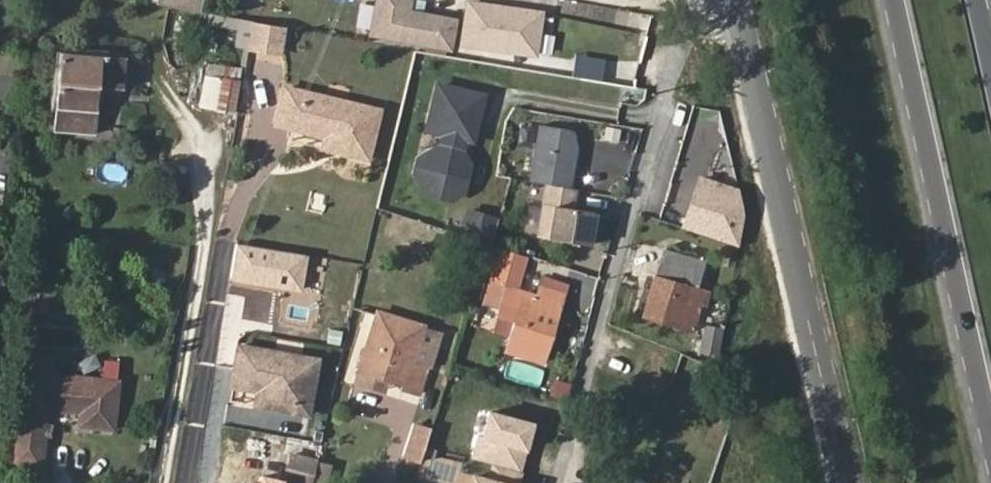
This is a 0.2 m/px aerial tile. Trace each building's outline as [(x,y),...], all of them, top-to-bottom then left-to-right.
[(160,5),(205,14),(207,0),(161,0),(160,5)] [(371,29),(450,41),(455,12),(410,3),(410,0),(376,0),(371,29)] [(535,11),(468,2),(464,39),(500,47),(502,38),(530,43),(535,11)] [(307,24),(339,27),(340,14),(309,11),(307,24)] [(249,20),(244,47),(267,51),(271,24),(249,20)] [(281,26),(271,24),(267,51),(276,53),(281,26)] [(113,91),(116,62),(54,55),(46,129),(87,134),(93,89),(113,91)] [(215,110),(221,77),(204,74),(199,107),(215,110)] [(462,189),(469,161),(460,146),(462,134),(474,137),(484,93),(441,83),(429,126),(449,131),(446,141),(420,157),(416,171),(428,189),(452,196),(462,189)] [(381,108),(283,84),(274,124),(337,139),(333,154),(368,162),(381,108)] [(574,128),(542,123),(532,178),(549,182),(571,185),(578,145),(574,128)] [(603,141),(617,143),(619,128),(605,126),(603,141)] [(549,182),(545,202),(572,206),(575,186),(571,185),(549,182)] [(590,244),(596,211),(572,206),(545,202),(539,235),(590,244)] [(683,202),(675,222),(691,229),(699,208),(683,202)] [(491,243),(498,220),(470,210),(463,233),(491,243)] [(493,265),(510,270),(514,256),(498,250),(493,265)] [(529,260),(514,256),(510,270),(506,285),(521,289),(529,260)] [(642,317),(691,333),(705,290),(698,286),(703,274),(658,262),(642,317)] [(506,285),(510,270),(493,265),(483,304),(499,307),(506,285)] [(521,289),(506,285),(499,307),(497,316),(511,321),(504,349),(543,359),(566,280),(541,274),(536,292),(521,289)] [(358,384),(384,390),(386,385),(405,391),(414,362),(400,357),(408,324),(408,322),(377,314),(358,384)] [(408,324),(400,357),(414,362),(415,362),(423,327),(408,324)] [(697,351),(716,355),(721,329),(701,325),(697,351)] [(319,359),(237,343),(229,387),(254,393),(252,408),(308,419),(319,359)] [(87,379),(110,382),(112,361),(91,358),(87,379)] [(104,431),(110,382),(87,379),(45,372),(40,405),(72,410),(71,426),(104,431)] [(552,395),(569,399),(572,384),(555,380),(552,395)] [(536,423),(485,409),(471,459),(522,473),(536,423)] [(38,415),(11,412),(7,458),(34,461),(38,415)] [(413,423),(402,457),(419,463),(430,429),(413,423)] [(289,457),(283,481),(289,482),(310,482),(315,464),(289,457)] [(409,482),(434,482),(436,476),(412,469),(409,482)] [(469,472),(466,482),(509,482),(469,472)] [(283,481),(261,474),(259,482),(283,482),(283,481)]
